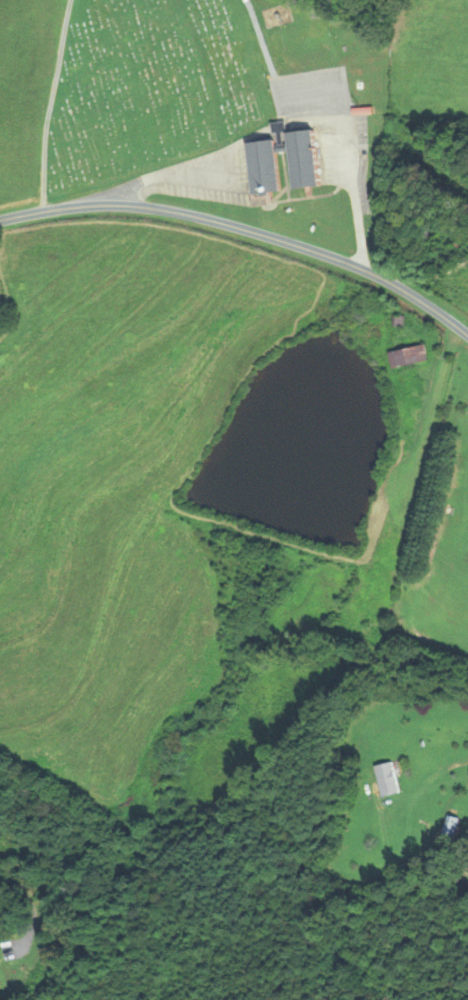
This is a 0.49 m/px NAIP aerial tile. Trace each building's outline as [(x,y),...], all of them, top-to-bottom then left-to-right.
[(321,128),(289,131),(288,120),(274,121),(276,139),(252,141),(257,195),(286,192),(282,150),(296,149),(299,188),(326,185),(321,128)] [(427,361),(424,345),(389,350),(391,367),(427,361)] [(400,790),(392,760),(374,765),(382,795),(400,790)] [(459,816),(449,813),(443,832),(453,836),(459,816)]
